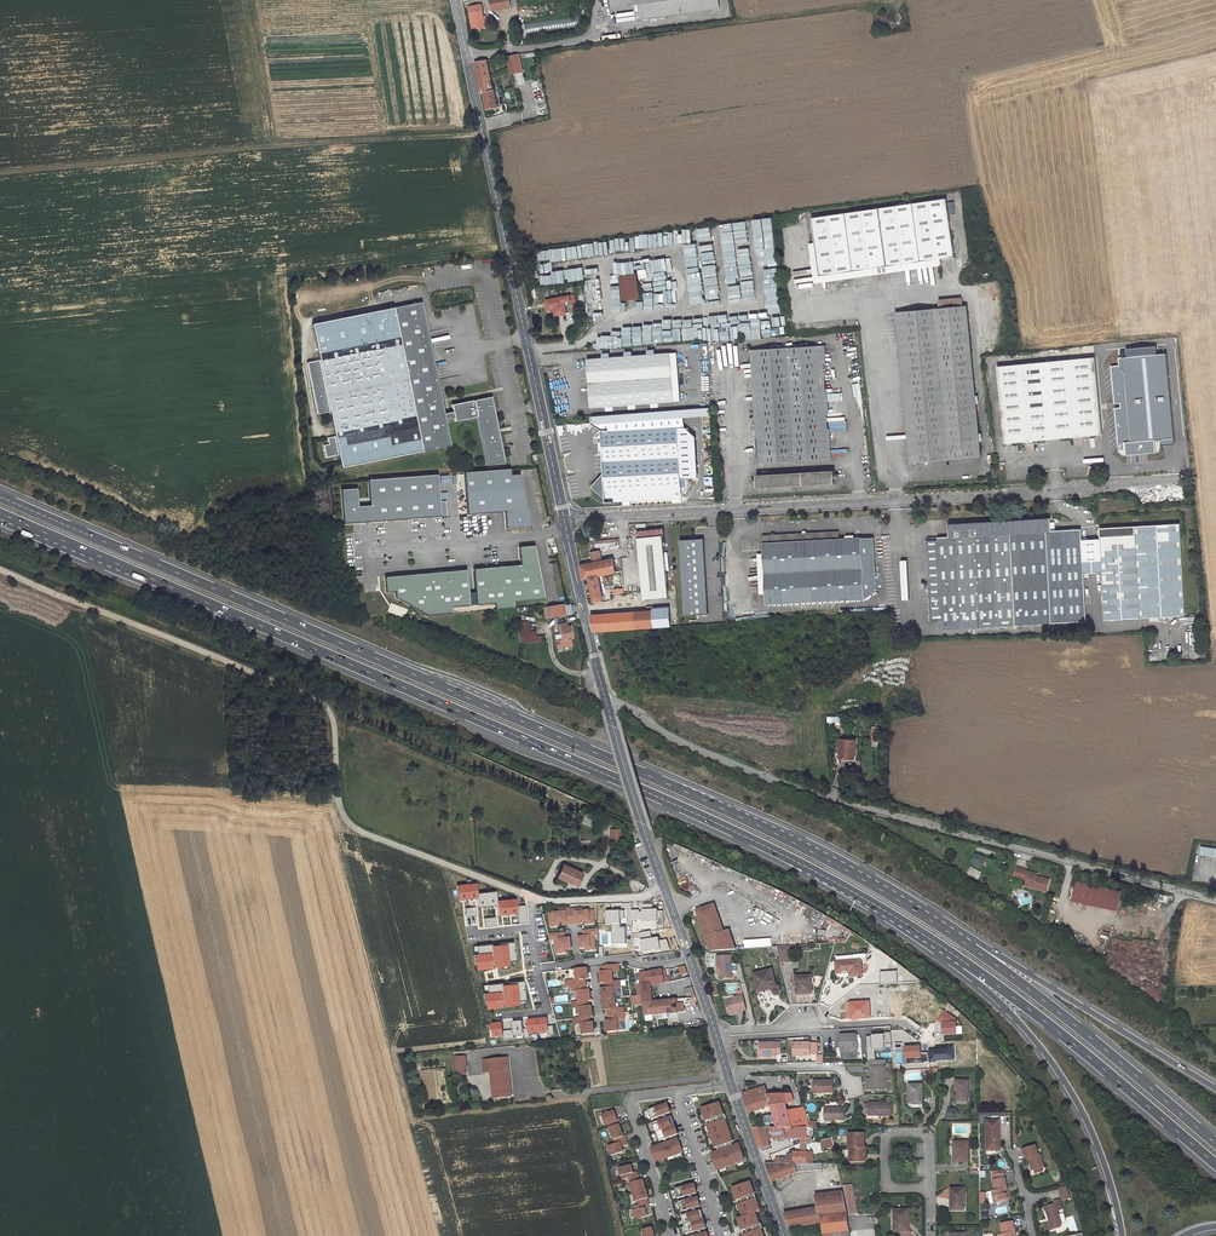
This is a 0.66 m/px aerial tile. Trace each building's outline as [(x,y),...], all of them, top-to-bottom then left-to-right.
[(493,10),(518,5),(517,0),(491,0),(493,10)] [(638,19),(719,8),(718,0),(635,0),(638,19)] [(529,17),(566,13),(564,3),(528,7),(529,17)] [(485,25),(480,4),(469,7),(473,27),(485,25)] [(526,23),(527,34),(580,28),(579,17),(526,23)] [(507,56),(511,75),(523,72),(519,54),(507,56)] [(493,90),(487,60),(475,63),(482,93),(484,92),(488,109),(498,106),(494,90),(493,90)] [(955,256),(946,198),(812,218),(820,275),(955,256)] [(760,219),(763,247),(776,245),(773,218),(760,219)] [(731,224),(733,236),(740,235),(738,223),(731,224)] [(719,236),(728,234),(726,224),(718,226),(719,236)] [(699,242),(711,241),(710,228),(698,229),(699,242)] [(556,263),(556,251),(539,250),(539,262),(556,263)] [(690,280),(700,280),(699,254),(689,254),(690,280)] [(766,265),(767,277),(778,276),(777,265),(766,265)] [(586,282),(585,269),(540,273),(541,285),(586,282)] [(620,278),(623,300),(640,297),(636,275),(620,278)] [(766,301),(778,300),(777,279),(764,280),(766,301)] [(572,311),(569,296),(547,300),(549,308),(554,307),(556,315),(572,311)] [(911,463),(981,456),(966,306),(962,306),(961,297),(939,300),(939,308),(896,312),(897,320),(903,319),(916,455),(910,456),(911,463)] [(444,412),(421,301),(311,324),(319,360),(307,362),(317,414),(330,412),(335,436),(328,438),(329,444),(324,445),(326,457),(338,455),(341,468),(451,445),(446,419),(454,418),(455,421),(476,416),(476,415),(477,415),(487,464),(505,460),(499,431),(500,431),(499,428),(498,428),(491,395),(473,399),(473,400),(473,399),(451,403),(453,410),(444,412)] [(756,302),(738,305),(739,317),(758,314),(756,302)] [(903,319),(897,320),(910,456),(916,455),(903,319)] [(785,338),(784,328),(742,330),(743,339),(785,338)] [(724,341),(723,329),(708,330),(709,342),(724,341)] [(658,333),(635,334),(635,347),(659,346),(658,333)] [(630,335),(619,336),(620,348),(630,347),(630,335)] [(601,338),(602,349),(615,348),(615,340),(613,340),(613,337),(601,338)] [(825,345),(818,346),(824,459),(831,459),(825,345)] [(824,459),(818,346),(757,349),(764,463),(824,459)] [(757,349),(751,350),(757,463),(764,463),(757,349)] [(680,401),(677,353),(587,359),(591,407),(680,401)] [(1095,357),(998,366),(1005,443),(1102,434),(1095,357)] [(710,407),(622,414),(623,422),(710,415),(710,407)] [(631,501),(682,498),(681,477),(680,465),(678,427),(602,432),(604,474),(593,487),(606,499),(606,502),(624,501),(631,501)] [(680,465),(681,477),(692,476),(693,464),(680,465)] [(510,470),(465,473),(467,515),(504,512),(505,529),(526,527),(523,475),(510,476),(510,470)] [(834,483),(833,471),(757,475),(757,488),(834,483)] [(441,516),(437,474),(368,479),(370,505),(358,506),(360,522),(441,516)] [(360,522),(358,506),(356,488),(340,489),(343,523),(360,522)] [(927,540),(931,622),(942,621),(943,629),(1086,621),(1085,604),(1085,595),(1083,573),(1083,561),(1081,529),(1051,531),(1050,518),(948,524),(948,536),(937,537),(937,540),(927,540)] [(1184,615),(1179,524),(1099,528),(1101,560),(1102,572),(1104,619),(1184,615)] [(637,532),(645,598),(668,596),(662,529),(637,532)] [(766,604),(865,599),(876,591),(874,537),(839,539),(838,532),(763,536),(766,604)] [(681,538),(685,614),(708,613),(704,537),(681,538)] [(596,547),(616,546),(615,538),(595,540),(596,547)] [(473,569),(476,605),(494,603),(495,609),(514,608),(513,602),(545,599),(534,546),(519,547),(520,565),(473,569)] [(595,602),(603,600),(598,576),(619,571),(616,557),(612,558),(611,551),(599,553),(598,551),(591,552),(593,562),(581,565),(583,579),(589,578),(594,598),(588,600),(589,603),(591,604),(595,603),(595,602)] [(901,560),(903,599),(910,599),(907,560),(901,560)] [(1083,561),(1083,573),(1093,573),(1092,560),(1083,561)] [(1093,573),(1102,572),(1101,560),(1092,560),(1093,573)] [(470,606),(466,570),(385,577),(386,592),(395,591),(395,597),(426,616),(452,613),(452,607),(470,606)] [(546,618),(571,614),(571,612),(577,611),(576,605),(573,604),(563,605),(544,608),(546,618)] [(666,626),(664,609),(591,615),(595,631),(635,628),(635,629),(666,626)] [(529,631),(528,621),(518,622),(519,632),(529,631)] [(565,623),(559,624),(562,640),(561,640),(562,647),(571,646),(570,639),(572,638),(570,626),(566,627),(565,623)] [(529,631),(519,632),(520,643),(537,642),(537,636),(536,636),(535,631),(529,631)] [(854,758),(855,740),(840,739),(839,758),(854,758)] [(611,829),(611,839),(620,839),(620,829),(611,829)] [(1215,857),(1215,848),(1200,845),(1199,855),(1215,857)] [(558,877),(567,881),(576,885),(581,873),(563,865),(558,877)] [(1029,878),(1027,886),(1047,892),(1051,880),(1037,877),(1038,874),(1026,871),(1027,869),(1018,867),(1015,877),(1024,880),(1024,877),(1029,878)] [(555,883),(564,887),(567,881),(558,877),(555,883)] [(1122,891),(1078,881),(1074,900),(1118,910),(1122,891)] [(460,902),(478,898),(477,883),(457,886),(460,902)] [(697,911),(712,951),(737,949),(730,929),(725,931),(715,904),(697,911)] [(632,910),(632,920),(643,919),(643,922),(656,921),(656,926),(664,925),(663,912),(658,912),(658,909),(653,910),(653,905),(643,905),(643,912),(639,912),(639,910),(632,910)] [(570,910),(570,908),(565,909),(565,911),(559,912),(553,913),(549,914),(550,923),(559,922),(562,922),(563,925),(572,924),(570,910)] [(594,920),(593,910),(588,911),(588,910),(582,911),(576,912),(576,909),(570,910),(572,924),(577,923),(577,922),(584,921),(594,920)] [(621,911),(606,911),(607,924),(613,924),(614,944),(627,943),(626,928),(621,928),(621,911)] [(578,937),(579,948),(585,947),(595,946),(593,935),(598,935),(598,928),(585,930),(585,936),(583,936),(578,937)] [(651,931),(639,933),(643,952),(660,949),(661,951),(671,950),(667,940),(660,941),(660,937),(652,938),(651,931)] [(561,932),(548,934),(550,940),(554,940),(555,950),(565,949),(571,949),(570,938),(564,938),(562,938),(561,932)] [(789,946),(777,946),(781,962),(790,962),(789,946)] [(837,973),(850,972),(850,976),(862,975),(861,962),(867,961),(866,954),(853,955),(854,960),(837,961),(836,961),(837,973)] [(734,977),(732,955),(718,956),(718,966),(720,966),(721,973),(721,978),(734,977)] [(600,971),(601,982),(606,982),(613,981),(612,976),(612,970),(615,970),(619,970),(618,964),(604,965),(605,971),(600,971)] [(679,967),(681,975),(687,973),(685,965),(679,967)] [(587,967),(575,969),(576,974),(576,979),(573,980),(569,980),(570,986),(584,984),(583,979),(588,978),(587,967)] [(650,984),(664,982),(662,969),(640,973),(644,1003),(653,1002),(650,984)] [(761,988),(771,986),(772,989),(773,993),(775,994),(776,995),(779,994),(781,992),(779,985),(776,986),(772,970),(757,973),(761,988)] [(761,988),(757,973),(754,974),(758,992),(772,989),(771,986),(761,988)] [(812,992),(811,976),(796,977),(797,993),(812,992)] [(613,981),(606,982),(607,987),(602,988),(603,999),(615,997),(614,992),(614,987),(617,986),(621,986),(620,980),(613,981)] [(584,990),(584,984),(570,986),(571,992),(575,991),(578,991),(578,996),(579,1002),(586,1001),(591,1000),(590,989),(584,990)] [(693,987),(685,989),(686,994),(687,994),(688,998),(695,997),(696,997),(693,987)] [(739,1012),(747,1011),(742,989),(737,990),(739,997),(726,1000),(729,1012),(738,1010),(739,1012)] [(616,1008),(616,1003),(615,997),(603,999),(604,1010),(609,1009),(610,1014),(624,1013),(623,1007),(619,1008),(616,1008)] [(646,1016),(678,1013),(678,1011),(684,1010),(684,1005),(691,1005),(691,1006),(696,1006),(695,997),(688,998),(653,1002),(644,1003),(646,1016)] [(579,1002),(572,1002),(573,1008),(577,1008),(580,1007),(580,1013),(581,1018),(588,1017),(593,1016),(591,1006),(586,1006),(586,1001),(579,1002)] [(870,1018),(869,1002),(852,1003),(854,1019),(870,1018)] [(611,1020),(606,1020),(607,1031),(619,1030),(618,1025),(618,1019),(621,1019),(625,1019),(624,1013),(610,1014),(611,1020)] [(588,1017),(581,1018),(574,1019),(574,1024),(579,1024),(582,1024),(582,1029),(583,1034),(595,1033),(593,1022),(588,1022),(588,1017)] [(842,1040),(843,1057),(855,1056),(855,1050),(857,1049),(857,1034),(840,1035),(840,1040),(842,1040)] [(759,1043),(760,1056),(777,1056),(777,1054),(781,1054),(781,1042),(759,1043)] [(817,1055),(817,1043),(794,1044),(794,1056),(817,1055)] [(467,1075),(466,1057),(454,1059),(455,1076),(467,1075)] [(506,1097),(505,1076),(508,1076),(507,1058),(483,1060),(484,1073),(490,1072),(492,1098),(506,1097)] [(872,1067),(871,1067),(871,1089),(885,1089),(885,1067),(883,1067),(883,1060),(872,1061),(872,1067)] [(968,1100),(969,1081),(956,1080),(955,1090),(958,1090),(957,1100),(968,1100)] [(833,1092),(832,1081),(814,1082),(814,1093),(833,1092)] [(923,1104),(922,1084),(909,1084),(909,1095),(912,1095),(912,1104),(923,1104)] [(768,1095),(765,1087),(743,1093),(746,1101),(768,1095)] [(796,1109),(792,1094),(768,1095),(746,1101),(749,1112),(767,1107),(773,1127),(806,1127),(808,1127),(803,1107),(796,1109)] [(712,1154),(717,1169),(745,1160),(740,1144),(733,1146),(732,1142),(733,1142),(731,1136),(732,1135),(728,1126),(727,1126),(725,1120),(727,1119),(726,1114),(724,1115),(719,1103),(714,1105),(714,1106),(709,1107),(703,1109),(708,1121),(710,1120),(711,1122),(712,1124),(709,1125),(711,1132),(710,1132),(713,1141),(714,1141),(717,1148),(718,1147),(719,1149),(719,1151),(712,1154)] [(891,1115),(891,1103),(869,1103),(869,1115),(891,1115)] [(670,1113),(667,1104),(649,1110),(652,1119),(670,1113)] [(843,1119),(844,1108),(825,1108),(825,1119),(843,1119)] [(617,1143),(610,1146),(613,1155),(625,1151),(623,1146),(629,1144),(625,1135),(624,1136),(620,1124),(621,1123),(620,1119),(618,1119),(615,1111),(603,1115),(606,1124),(610,1123),(617,1143)] [(677,1135),(671,1117),(653,1123),(659,1141),(677,1135)] [(986,1122),(987,1148),(1000,1148),(1000,1122),(986,1122)] [(753,1128),(761,1152),(767,1150),(766,1147),(770,1145),(768,1139),(774,1138),(774,1139),(786,1138),(800,1137),(801,1143),(806,1142),(810,1142),(810,1137),(806,1137),(806,1127),(773,1127),(758,1128),(754,1128),(753,1128)] [(864,1147),(864,1133),(849,1133),(849,1148),(850,1148),(850,1161),(866,1161),(866,1147),(864,1147)] [(833,1138),(821,1140),(822,1149),(835,1148),(833,1138)] [(683,1152),(679,1140),(678,1141),(677,1139),(674,1140),(674,1142),(669,1144),(668,1142),(663,1143),(664,1146),(661,1147),(661,1145),(651,1148),(655,1159),(664,1156),(665,1159),(670,1157),(669,1155),(678,1152),(679,1154),(683,1152)] [(954,1161),(968,1161),(968,1141),(954,1141),(954,1161)] [(781,1163),(807,1163),(806,1142),(801,1143),(801,1152),(795,1152),(795,1154),(788,1154),(787,1156),(787,1158),(781,1158),(781,1163)] [(1029,1158),(1033,1170),(1035,1170),(1042,1168),(1044,1167),(1041,1155),(1039,1155),(1037,1146),(1024,1149),(1026,1159),(1029,1158)] [(798,1172),(821,1170),(819,1163),(807,1163),(781,1163),(765,1163),(772,1181),(798,1172)] [(635,1218),(648,1215),(646,1208),(650,1207),(647,1195),(648,1195),(646,1189),(643,1179),(640,1180),(638,1172),(634,1172),(632,1165),(619,1169),(621,1176),(623,1176),(624,1180),(629,1178),(632,1189),(633,1189),(635,1198),(636,1198),(637,1201),(638,1201),(639,1205),(634,1206),(635,1211),(633,1211),(635,1218)] [(993,1205),(996,1204),(1010,1201),(1007,1189),(1005,1179),(996,1181),(993,1182),(995,1192),(989,1194),(988,1195),(989,1199),(991,1201),(992,1205),(993,1205)] [(734,1188),(738,1200),(741,1199),(742,1201),(743,1203),(740,1204),(744,1216),(739,1218),(743,1230),(746,1229),(747,1231),(748,1233),(745,1234),(745,1235),(765,1235),(764,1235),(763,1235),(761,1229),(763,1228),(762,1224),(759,1225),(755,1213),(760,1211),(756,1199),(757,1199),(755,1194),(754,1194),(750,1182),(742,1185),(742,1186),(740,1187),(740,1186),(734,1188)] [(678,1198),(696,1194),(694,1184),(676,1189),(678,1198)] [(849,1213),(856,1212),(851,1185),(844,1186),(849,1213)] [(1065,1188),(1059,1189),(1061,1197),(1068,1195),(1065,1188)] [(964,1210),(964,1189),(951,1189),(951,1200),(952,1200),(952,1210),(964,1210)] [(847,1213),(844,1193),(816,1197),(818,1208),(820,1217),(822,1216),(847,1213)] [(700,1207),(697,1197),(679,1202),(681,1211),(700,1207)] [(1061,1224),(1057,1212),(1062,1210),(1059,1201),(1054,1202),(1055,1205),(1044,1208),(1045,1211),(1046,1213),(1049,1222),(1048,1223),(1050,1230),(1054,1229),(1053,1227),(1059,1225),(1061,1224)] [(820,1217),(818,1208),(784,1214),(790,1228),(821,1223),(820,1217)] [(909,1231),(909,1209),(894,1210),(894,1231),(909,1231)] [(705,1229),(701,1210),(682,1215),(683,1220),(684,1220),(687,1229),(685,1229),(687,1234),(705,1229)] [(832,1232),(849,1230),(847,1213),(822,1216),(824,1235),(832,1235),(832,1232)] [(1000,1235),(1012,1235),(1012,1233),(1015,1233),(1013,1222),(998,1225),(1000,1235)] [(643,1229),(645,1235),(655,1235),(652,1227),(643,1229)]
